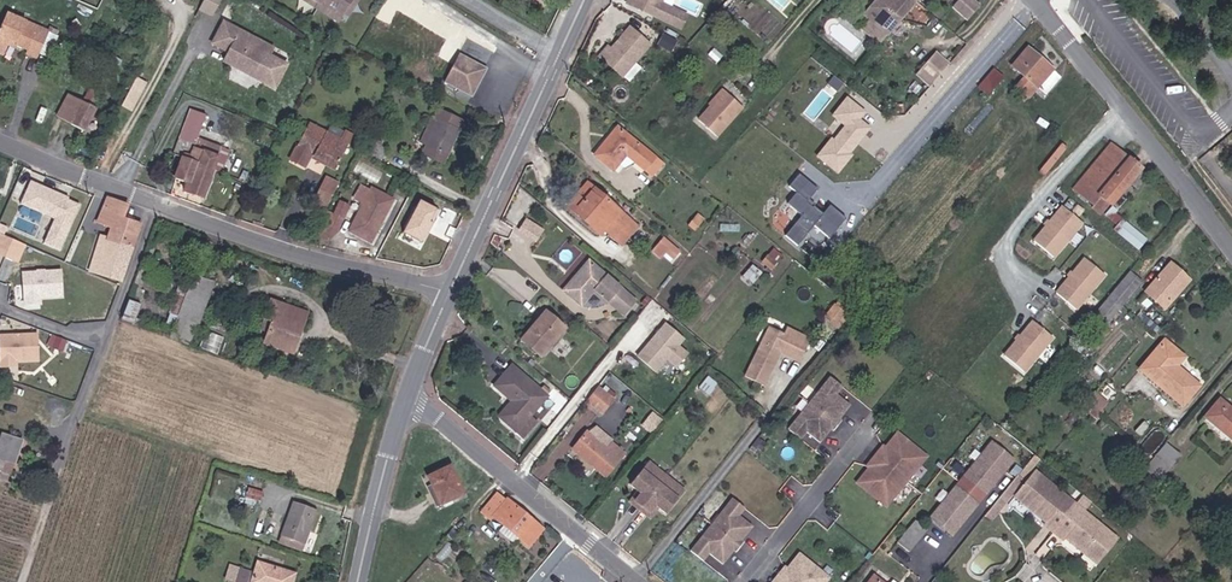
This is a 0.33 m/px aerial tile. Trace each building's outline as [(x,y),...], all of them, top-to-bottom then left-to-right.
[(223,4),(215,0),(209,0),(204,11),(216,17),(223,4)] [(302,0),(293,0),(311,15),(315,10),(302,0)] [(354,0),(302,0),(315,10),(311,15),(330,30),(337,22),(341,25),(352,11),(348,8),(354,0)] [(626,1),(679,26),(685,13),(667,4),(666,6),(659,3),(660,0),(627,0),(626,1)] [(878,43),(912,2),(910,0),(872,0),(854,22),(862,28),(878,43)] [(944,8),(959,22),(972,7),(965,0),(951,0),(944,8)] [(35,56),(45,59),(57,31),(15,14),(0,47),(13,52),(17,44),(19,38),(26,41),(25,44),(37,49),(35,56)] [(263,49),(268,42),(233,19),(220,39),(235,49),(243,54),(237,63),(277,89),(291,67),(274,56),(263,49)] [(609,43),(601,52),(623,71),(650,41),(632,25),(613,46),(609,43)] [(675,46),(680,35),(665,28),(659,39),(675,46)] [(878,43),(862,28),(854,37),(871,51),(878,43)] [(24,46),(25,44),(26,41),(19,38),(17,44),(24,46)] [(274,56),(279,49),(268,42),(263,49),(274,56)] [(1028,85),(1043,66),(1018,46),(1004,63),(1017,74),(1007,86),(1019,96),(1028,85)] [(13,52),(0,47),(0,48),(0,51),(12,56),(13,52)] [(237,63),(243,54),(235,49),(230,58),(237,63)] [(481,87),(487,73),(487,67),(486,61),(464,49),(448,81),(468,91),(473,91),(476,90),(481,87)] [(930,51),(913,71),(927,83),(944,63),(930,51)] [(991,95),(1006,75),(993,66),(979,86),(991,95)] [(1028,85),(1037,93),(1053,74),(1043,66),(1028,85)] [(93,132),(112,96),(98,90),(91,103),(77,95),(65,118),(93,132)] [(710,109),(715,113),(729,97),(721,91),(707,107),(710,109)] [(818,157),(841,173),(873,126),(863,119),(869,109),(847,94),(832,116),(842,122),(818,157)] [(698,123),(714,136),(740,106),(729,97),(715,113),(710,109),(698,123)] [(427,153),(449,163),(466,128),(451,122),(454,114),(441,108),(437,116),(443,119),(435,135),(431,144),(427,153)] [(451,122),(466,128),(469,121),(454,114),(451,122)] [(225,181),(232,158),(202,147),(210,122),(191,117),(178,157),(174,156),(166,177),(191,186),(188,196),(207,203),(216,178),(225,181)] [(328,168),(337,173),(350,145),(309,127),(293,164),(308,171),(312,162),(314,158),(329,165),(328,168)] [(650,173),(660,160),(622,130),(599,158),(618,174),(631,159),(650,173)] [(424,141),(431,144),(435,135),(428,132),(424,141)] [(1085,209),(1094,197),(1121,160),(1102,145),(1064,191),(1085,209)] [(328,168),(329,165),(314,158),(312,162),(328,168)] [(1094,197),(1106,207),(1134,170),(1121,160),(1094,197)] [(813,226),(832,238),(847,215),(830,204),(825,211),(809,201),(819,186),(798,172),(789,185),(798,191),(789,205),(802,213),(786,237),(800,246),(813,226)] [(55,235),(70,241),(89,196),(71,188),(72,186),(40,173),(30,196),(65,210),(55,235)] [(317,206),(331,213),(343,188),(329,181),(317,206)] [(612,235),(627,217),(591,187),(570,211),(604,239),(609,233),(612,235)] [(362,200),(370,204),(376,194),(367,189),(362,200)] [(355,234),(364,238),(387,195),(378,190),(376,194),(370,204),(355,234)] [(150,218),(135,213),(140,202),(119,193),(113,207),(120,210),(117,218),(122,219),(147,229),(150,218)] [(364,238),(376,244),(399,201),(387,195),(364,238)] [(1082,219),(1062,203),(1033,239),(1053,255),(1082,219)] [(323,228),(340,236),(354,209),(345,205),(339,218),(330,214),(323,228)] [(122,219),(117,218),(120,210),(113,207),(108,220),(121,226),(122,219)] [(527,217),(520,231),(538,241),(546,227),(527,217)] [(612,235),(619,241),(635,223),(627,217),(612,235)] [(1124,217),(1115,228),(1140,249),(1149,239),(1124,217)] [(144,235),(147,229),(122,219),(121,226),(144,235)] [(142,242),(144,235),(121,226),(119,232),(142,242)] [(33,238),(10,227),(2,244),(25,254),(33,238)] [(331,242),(340,236),(323,228),(319,236),(331,242)] [(97,265),(130,275),(142,242),(119,232),(109,229),(97,265)] [(674,261),(683,249),(665,236),(656,247),(674,261)] [(772,269),(783,253),(773,246),(762,262),(772,269)] [(1056,291),(1076,307),(1105,271),(1085,255),(1056,291)] [(8,280),(13,260),(5,258),(0,275),(0,278),(8,280)] [(594,289),(622,314),(634,300),(589,261),(564,290),(581,304),(594,289)] [(69,290),(68,265),(31,267),(32,298),(48,297),(47,292),(69,290)] [(1155,299),(1164,307),(1187,278),(1170,265),(1152,287),(1159,293),(1155,299)] [(1098,308),(1111,318),(1140,282),(1127,272),(1098,308)] [(197,296),(217,304),(224,286),(204,278),(197,296)] [(1164,307),(1168,310),(1191,281),(1187,278),(1164,307)] [(139,320),(147,301),(146,300),(135,296),(128,315),(139,320)] [(181,336),(202,344),(217,304),(197,296),(181,336)] [(299,343),(307,337),(309,332),(315,333),(322,315),(279,297),(271,317),(284,323),(282,328),(275,344),(284,347),(287,339),(299,343)] [(519,340),(539,356),(563,328),(543,311),(519,340)] [(1024,371),(1053,335),(1032,319),(1003,354),(1024,371)] [(689,355),(680,348),(685,341),(666,326),(639,359),(658,375),(669,361),(678,369),(689,355)] [(44,354),(43,328),(6,329),(7,360),(22,360),(22,354),(44,354)] [(747,376),(756,380),(768,387),(786,352),(793,355),(801,359),(810,340),(795,332),(791,330),(787,338),(771,330),(747,376)] [(284,347),(306,356),(313,339),(315,333),(309,332),(307,337),(299,343),(287,339),(284,347)] [(1181,404),(1198,385),(1179,370),(1177,373),(1173,369),(1183,357),(1163,341),(1140,371),(1181,404)] [(517,429),(534,409),(546,395),(510,366),(494,387),(513,402),(501,416),(517,429)] [(836,428),(832,424),(839,416),(843,419),(851,410),(835,396),(842,387),(831,377),(789,427),(801,437),(810,427),(826,439),(836,428)] [(587,402),(604,416),(616,401),(599,388),(587,402)] [(1215,397),(1200,415),(1231,440),(1231,410),(1215,397)] [(517,429),(525,435),(541,416),(534,409),(517,429)] [(836,428),(839,430),(846,422),(843,419),(839,416),(832,424),(836,428)] [(1,448),(0,448),(0,460),(22,467),(25,460),(32,462),(41,437),(17,429),(13,439),(5,437),(1,448)] [(927,460),(900,437),(898,436),(883,454),(885,455),(888,458),(874,473),(871,471),(870,470),(858,485),(859,486),(886,508),(927,460)] [(566,453),(602,482),(623,458),(609,448),(602,455),(580,437),(566,453)] [(1151,456),(1166,467),(1178,453),(1163,441),(1151,456)] [(950,537),(975,506),(969,501),(977,492),(983,497),(1013,462),(991,444),(928,518),(950,537)] [(888,458),(885,455),(883,454),(880,452),(867,467),(870,470),(871,471),(874,473),(888,458)] [(993,521),(1041,460),(1038,457),(989,517),(993,521)] [(22,467),(29,470),(32,462),(25,460),(22,467)] [(640,516),(667,485),(643,465),(624,487),(630,493),(635,496),(628,506),(640,516)] [(1050,483),(1036,473),(1016,498),(1029,508),(1050,483)] [(430,513),(451,503),(437,475),(416,485),(430,513)] [(1079,506),(1050,483),(1029,508),(1049,524),(1047,527),(1056,534),(1079,506)] [(655,515),(660,519),(680,495),(667,485),(640,516),(644,520),(651,512),(655,515)] [(975,506),(983,497),(977,492),(969,501),(975,506)] [(640,516),(628,506),(635,496),(630,493),(619,506),(636,520),(640,516)] [(487,529),(511,549),(527,531),(502,511),(500,513),(490,506),(475,524),(484,531),(487,529)] [(1120,538),(1079,506),(1056,534),(1065,541),(1068,538),(1100,564),(1120,538)] [(737,552),(746,540),(734,529),(741,521),(727,509),(688,555),(704,568),(711,559),(723,569),(730,561),(727,558),(733,549),(737,552)] [(263,547),(287,556),(299,521),(276,512),(263,547)] [(636,520),(645,527),(655,515),(651,512),(644,520),(640,516),(636,520)] [(891,548),(900,557),(919,535),(908,527),(891,548)] [(261,554),(285,562),(287,556),(263,547),(261,554)] [(730,561),(732,562),(739,554),(737,552),(733,549),(727,558),(730,561)] [(831,581),(804,560),(791,576),(791,578),(788,581),(831,581)] [(789,575),(785,572),(777,581),(783,581),(789,575)]
